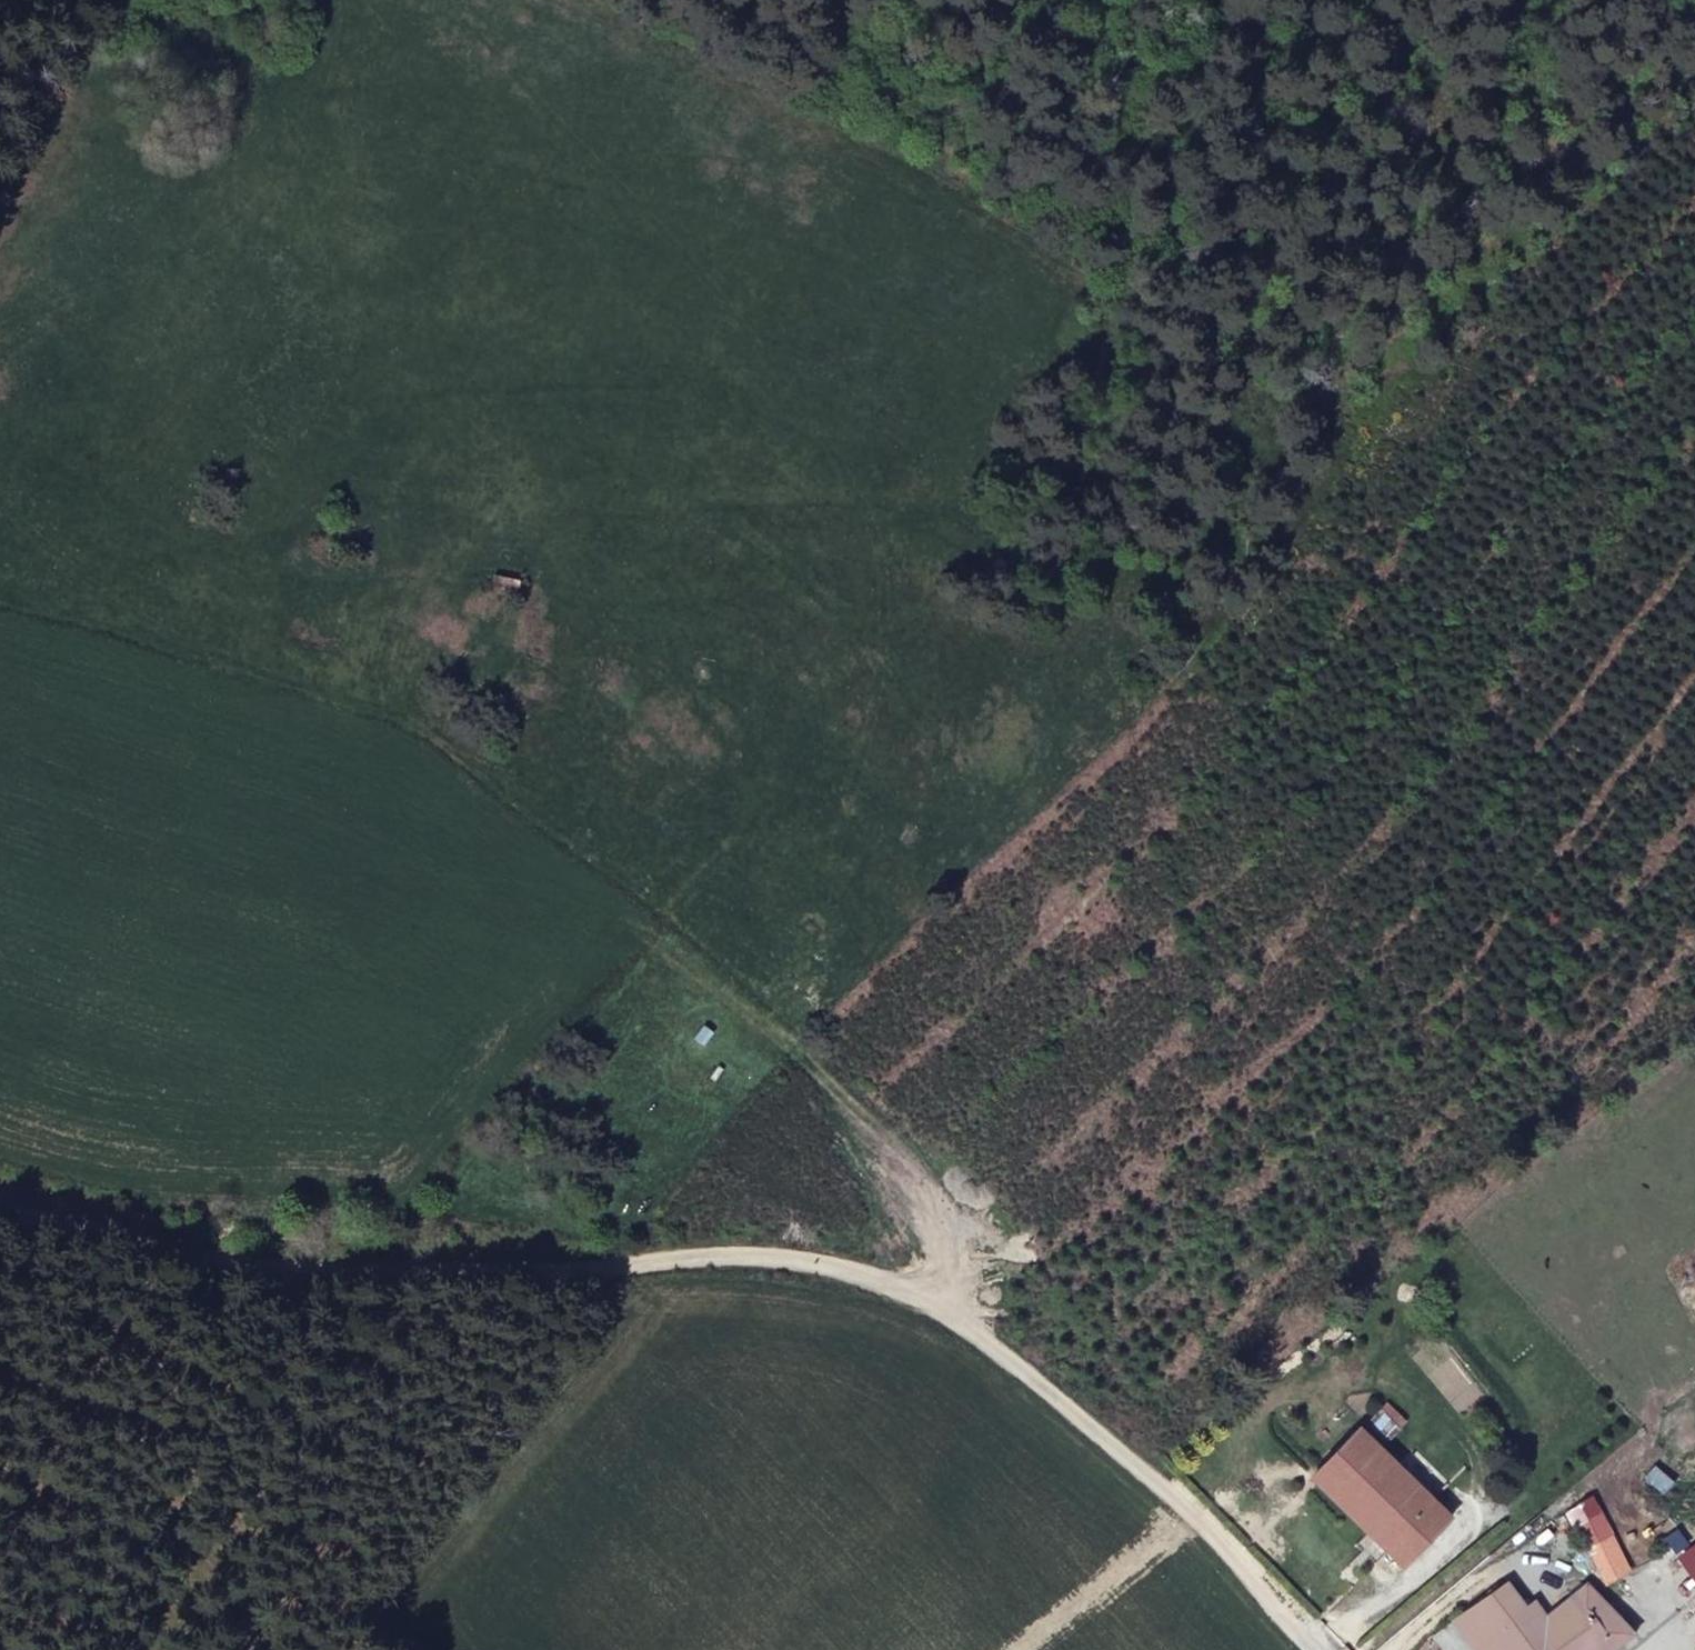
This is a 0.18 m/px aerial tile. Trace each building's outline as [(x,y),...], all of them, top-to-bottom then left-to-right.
[(1402,1574),(1449,1525),(1359,1433),(1312,1484),(1369,1539),(1356,1552),(1377,1571),(1386,1558),(1402,1574)] [(1606,1590),(1627,1577),(1604,1537),(1583,1551),(1606,1590)] [(1469,1612),(1452,1623),(1471,1649),(1472,1649),(1522,1612),(1505,1585),(1469,1612)] [(1604,1637),(1613,1629),(1618,1625),(1590,1589),(1543,1620),(1532,1604),(1522,1612),(1472,1649),(1614,1649),(1604,1637)] [(1614,1649),(1617,1649),(1624,1644),(1613,1629),(1604,1637),(1614,1649)]
